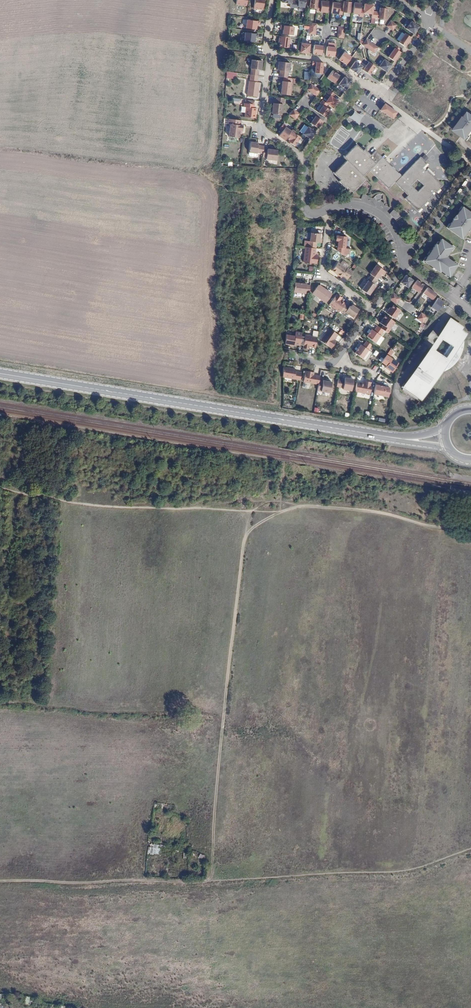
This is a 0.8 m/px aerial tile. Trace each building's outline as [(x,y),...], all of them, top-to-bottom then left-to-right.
[(254,9),(263,10),(265,0),(255,0),(254,9)] [(294,8),(295,1),(291,1),(291,0),(283,0),(282,3),(291,4),(290,8),(294,8)] [(305,0),(298,0),(298,2),(295,1),(294,8),(297,8),(298,7),(305,7),(305,0)] [(318,0),(310,0),(309,8),(317,9),(317,5),(318,0)] [(327,13),(328,2),(321,1),(320,5),(317,5),(317,9),(316,11),(327,13)] [(349,13),(351,2),(344,1),(343,8),(342,12),(349,13)] [(342,15),(342,12),(343,8),(339,8),(340,3),(333,2),(331,13),(342,15)] [(363,17),(363,13),(364,10),(360,10),(361,3),(354,3),(352,14),(359,14),(359,16),(363,17)] [(371,18),(375,18),(376,12),(372,11),(373,5),(364,4),(364,10),(363,13),(372,14),(371,18)] [(376,12),(375,18),(385,20),(387,9),(380,8),(379,12),(376,12)] [(247,20),(246,29),(256,30),(257,25),(260,26),(260,22),(247,20)] [(406,29),(413,34),(418,26),(411,22),(406,29)] [(293,35),(294,27),(281,26),(281,29),(284,30),(283,34),(293,35)] [(259,34),(245,33),(244,41),(255,42),(255,38),(258,38),(259,34)] [(398,42),(404,47),(411,38),(405,33),(398,42)] [(289,48),(290,38),(280,36),(279,43),(280,43),(280,47),(289,48)] [(309,53),(310,44),(302,43),(300,52),(309,53)] [(314,45),(313,54),(322,55),(323,46),(314,45)] [(327,47),(326,55),(330,56),(334,57),(335,48),(327,47)] [(388,57),(394,61),(400,52),(394,48),(388,57)] [(346,64),(351,57),(344,52),(339,59),(346,64)] [(378,66),(386,72),(391,65),(384,59),(378,66)] [(251,75),(259,76),(259,70),(262,70),(263,62),(252,60),(251,69),(252,69),(251,75)] [(357,74),(361,68),(362,66),(355,61),(350,68),(357,74)] [(280,71),(279,77),(287,78),(288,72),(289,72),(290,63),(279,62),(278,70),(280,71)] [(323,63),(316,62),(316,65),(315,73),(322,74),(323,63)] [(363,70),(369,74),(375,66),(369,62),(363,70)] [(334,83),(339,75),(332,70),(327,78),(334,83)] [(346,89),(351,82),(344,77),(338,84),(346,89)] [(260,83),(250,81),(248,96),(258,97),(260,83)] [(291,82),(282,81),(281,94),(290,95),(291,82)] [(332,108),(337,101),(332,97),(330,95),(325,102),(327,104),(332,108)] [(273,103),(272,114),(281,115),(282,105),(284,105),(284,98),(276,97),(276,104),(273,103)] [(318,112),(325,117),(330,110),(325,107),(327,104),(325,102),(322,100),(320,103),(323,105),(318,112)] [(247,108),(245,118),(256,119),(257,109),(254,109),(255,105),(245,104),(245,107),(247,108)] [(397,112),(385,104),(380,110),(392,118),(397,112)] [(299,114),(293,109),(289,115),(295,119),(299,114)] [(353,111),(353,112),(353,113),(353,114),(352,115),(351,116),(349,117),(349,118),(350,118),(352,119),(354,120),(356,122),(358,124),(359,124),(360,124),(360,121),(361,118),(362,116),(364,115),(364,114),(364,113),(363,113),(360,114),(358,114),(357,113),(355,112),(354,111),(353,111)] [(467,140),(470,133),(470,114),(469,112),(465,117),(464,117),(454,131),(467,140)] [(318,128),(323,121),(315,116),(310,123),(318,128)] [(229,120),(228,125),(231,125),(229,137),(239,138),(239,135),(240,131),(243,131),(243,126),(241,126),(241,121),(229,120)] [(282,131),(279,136),(285,140),(288,135),(291,131),(285,127),(286,126),(283,124),(279,129),(282,131)] [(303,134),(310,139),(315,132),(308,127),(303,134)] [(291,131),(288,135),(291,138),(288,141),(289,142),(290,143),(294,146),(300,137),(294,133),(295,132),(292,130),(291,131)] [(263,154),(264,149),(264,147),(258,146),(258,143),(250,143),(249,153),(257,154),(257,153),(263,154)] [(369,170),(388,189),(395,183),(408,195),(405,198),(418,211),(434,195),(432,193),(435,191),(437,192),(443,185),(427,169),(425,171),(422,168),(427,163),(420,157),(401,176),(375,150),(371,155),(364,149),(363,151),(356,144),(343,157),(346,161),(334,173),(340,180),(339,181),(345,188),(347,186),(353,193),(366,179),(363,177),(369,170)] [(263,154),(263,157),(267,158),(266,160),(277,161),(278,151),(264,149),(263,154)] [(470,224),(470,213),(462,206),(456,215),(455,215),(452,219),(453,219),(447,228),(461,238),(470,224)] [(395,219),(399,215),(393,209),(389,213),(395,219)] [(308,247),(316,248),(317,242),(319,242),(320,234),(311,233),(310,241),(309,241),(308,247)] [(338,241),(337,250),(343,255),(344,254),(344,248),(345,248),(346,236),(336,235),(336,240),(338,241)] [(430,251),(428,254),(423,260),(439,271),(440,270),(449,276),(457,264),(445,256),(452,247),(441,238),(438,242),(437,244),(436,244),(434,247),(432,250),(430,251)] [(308,247),(305,247),(305,248),(300,248),(299,256),(304,256),(304,262),(317,264),(318,255),(315,255),(316,248),(308,247)] [(343,275),(348,279),(353,271),(348,268),(347,268),(338,262),(332,271),(336,273),(338,274),(341,277),(343,275)] [(371,275),(378,279),(381,274),(383,275),(386,272),(376,265),(370,274),(371,275)] [(413,279),(406,274),(400,281),(408,286),(413,279)] [(374,284),(378,279),(371,275),(368,280),(362,290),(369,295),(376,286),(374,284)] [(418,291),(424,284),(417,279),(411,286),(418,291)] [(306,293),(309,293),(310,285),(306,285),(306,284),(294,283),(293,292),(305,293),(306,293)] [(313,294),(326,303),(332,294),(320,285),(319,285),(313,293),(313,294)] [(432,299),(436,293),(427,286),(423,292),(432,299)] [(340,311),(346,303),(340,300),(342,298),(337,294),(329,305),(339,312),(340,311)] [(437,310),(443,301),(437,297),(431,306),(437,310)] [(351,307),(346,303),(340,311),(344,313),(345,312),(353,317),(359,310),(352,305),(351,307)] [(386,312),(395,318),(401,309),(394,304),(391,307),(390,307),(386,312)] [(395,321),(386,314),(382,319),(382,318),(380,321),(390,329),(395,321)] [(402,389),(419,401),(439,372),(441,371),(444,370),(447,369),(450,366),(453,364),(455,362),(457,360),(458,361),(460,357),(459,356),(461,351),(462,348),(463,344),(463,341),(461,340),(465,334),(460,330),(461,328),(450,320),(439,337),(450,344),(442,355),(431,348),(404,387),(402,385),(401,387),(403,388),(402,389)] [(375,342),(384,329),(378,325),(374,331),(372,329),(367,336),(375,342)] [(335,339),(338,334),(329,328),(321,340),(332,348),(337,341),(335,339)] [(295,336),(286,334),(285,344),(290,345),(290,346),(294,346),(295,336)] [(309,346),(315,348),(317,337),(305,335),(303,348),(309,349),(309,346)] [(363,358),(372,344),(367,340),(363,346),(361,344),(355,353),(363,358)] [(392,371),(398,362),(391,357),(385,367),(392,371)] [(284,367),(284,377),(300,380),(302,372),(296,371),(296,369),(284,367)] [(319,384),(319,381),(320,376),(314,375),(314,372),(306,371),(304,382),(319,384)] [(339,379),(337,387),(343,388),(343,389),(352,391),(354,379),(345,377),(345,380),(339,379)] [(319,384),(318,390),(330,393),(332,382),(327,381),(327,380),(323,379),(323,381),(319,381),(319,384)] [(357,382),(356,391),(370,394),(372,382),(366,381),(366,383),(363,383),(357,382)] [(376,383),(374,394),(384,395),(389,396),(390,388),(386,387),(382,386),(380,386),(380,383),(376,383)] [(152,842),(151,852),(159,853),(160,842),(152,842)]
